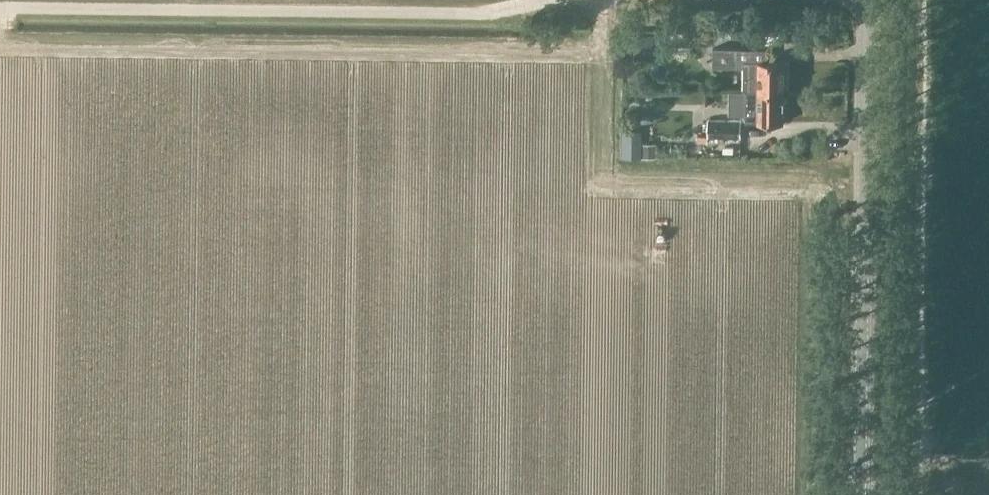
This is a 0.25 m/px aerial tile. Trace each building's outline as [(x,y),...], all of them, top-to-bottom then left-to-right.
[(765,50),(741,49),(713,49),(713,68),(743,68),(743,88),(746,91),(746,92),(783,92),(784,62),(765,62),(765,50)] [(783,123),(783,92),(746,92),(746,122),(783,123)] [(708,120),(708,137),(741,137),(741,121),(708,120)]
